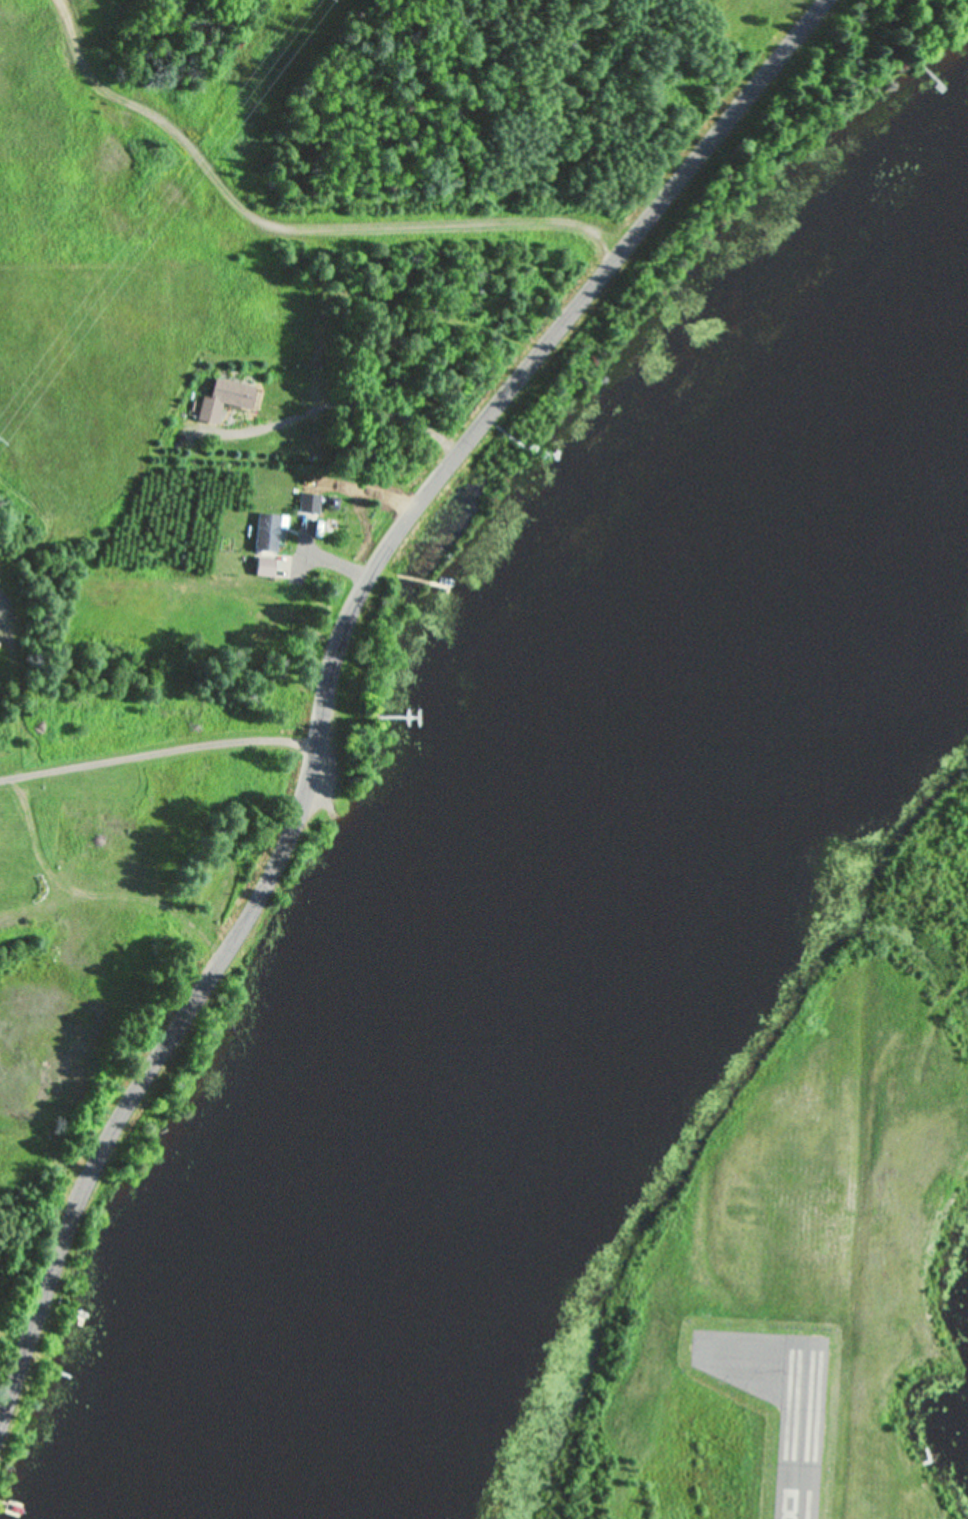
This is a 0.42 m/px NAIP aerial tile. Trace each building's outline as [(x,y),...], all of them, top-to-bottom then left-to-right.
[(255,551),(278,553),(280,529),(285,530),(286,517),(258,514),(255,551)] [(273,578),(273,558),(256,558),(256,578),(273,578)]
